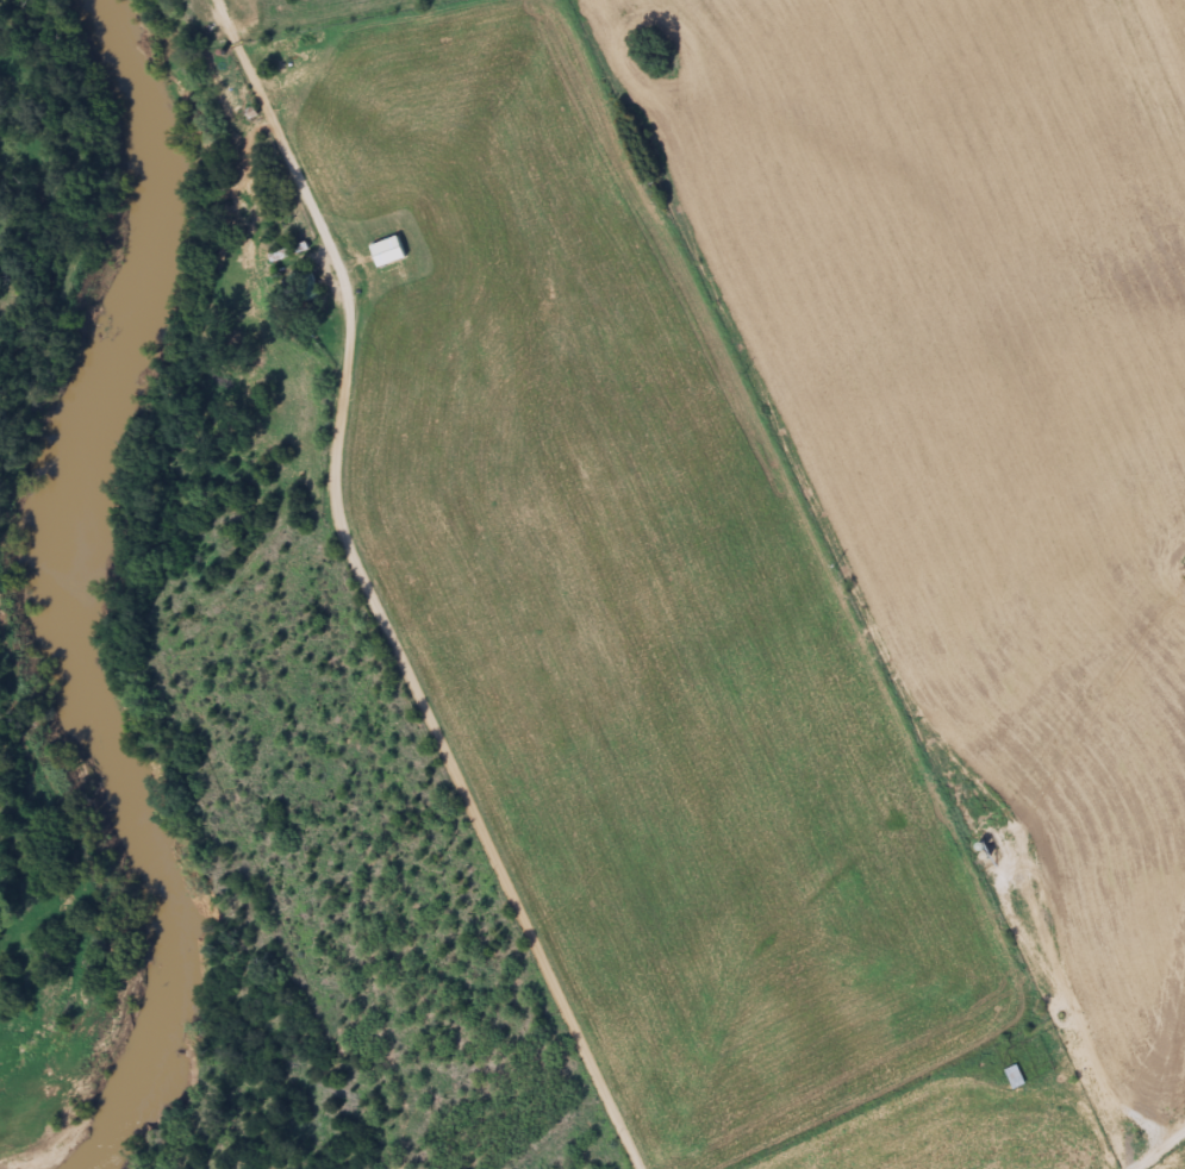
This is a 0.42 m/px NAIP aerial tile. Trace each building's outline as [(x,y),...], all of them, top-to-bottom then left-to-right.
[(1015,1090),(1025,1085),(1016,1067),(1006,1073),(1015,1090)]
